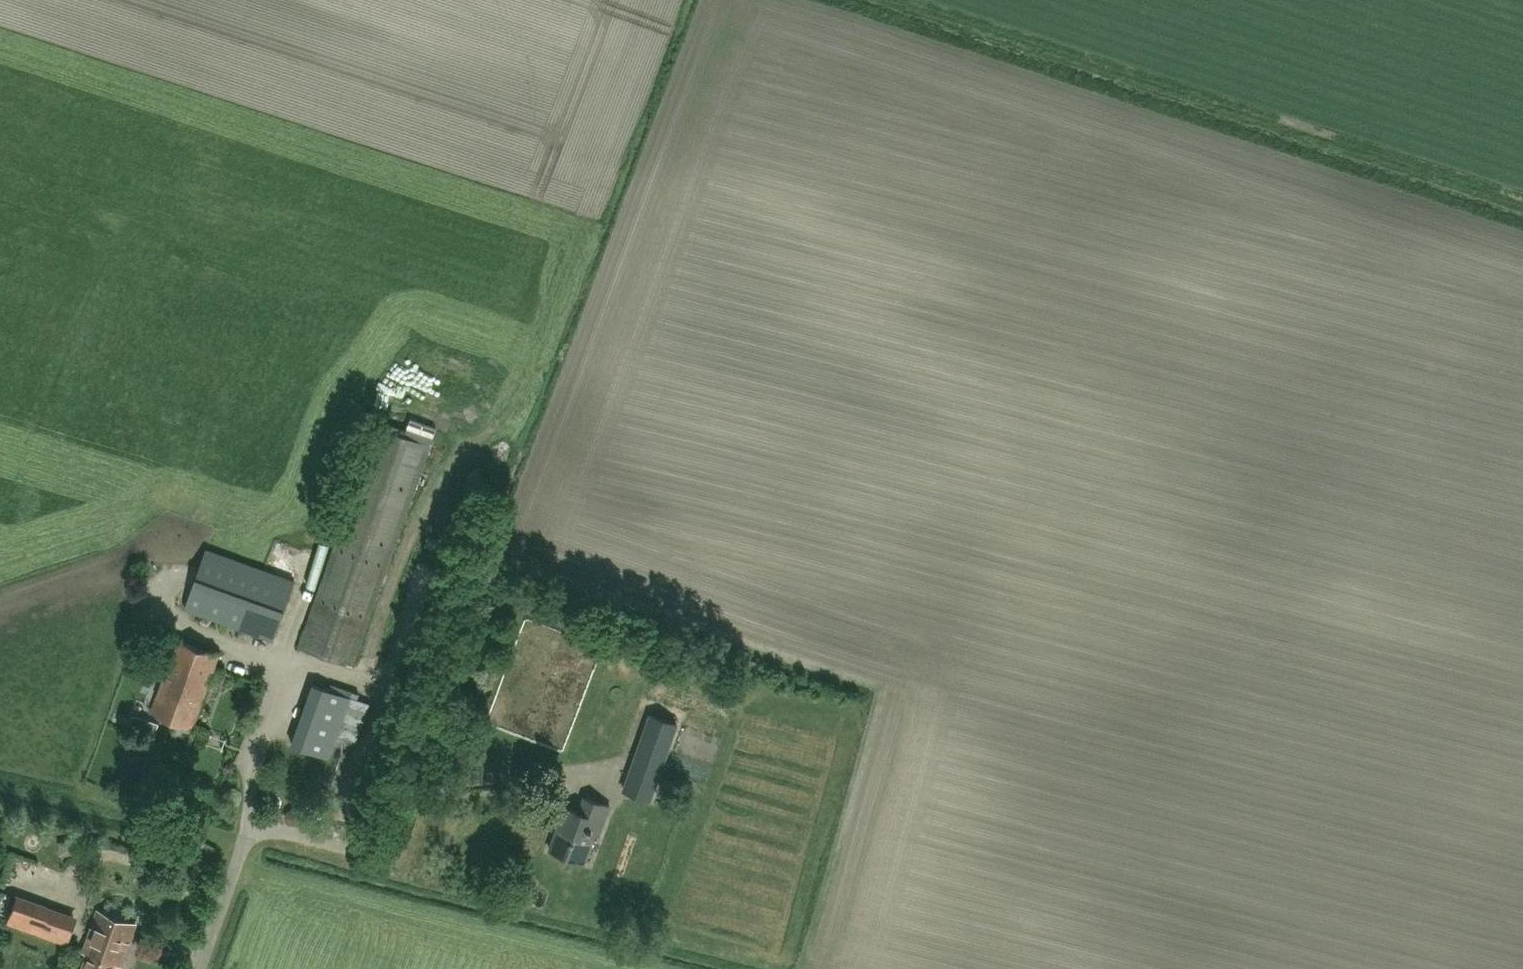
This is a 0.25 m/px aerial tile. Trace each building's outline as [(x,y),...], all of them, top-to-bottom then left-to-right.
[(355,663),(432,444),(378,425),(299,645),(355,663)] [(275,639),(297,580),(209,548),(187,606),(275,639)] [(194,725),(221,653),(179,638),(152,710),(194,725)] [(341,738),(361,744),(374,701),(316,684),(298,745),(335,757),(341,738)] [(651,797),(679,722),(652,712),(625,788),(651,797)] [(600,832),(611,803),(586,794),(581,809),(567,804),(551,847),(585,860),(586,859),(582,857),(592,829),(600,832)] [(20,928),(30,901),(14,896),(5,922),(20,928)] [(84,968),(116,968),(118,962),(123,964),(136,923),(98,910),(85,951),(89,952),(84,968)]
